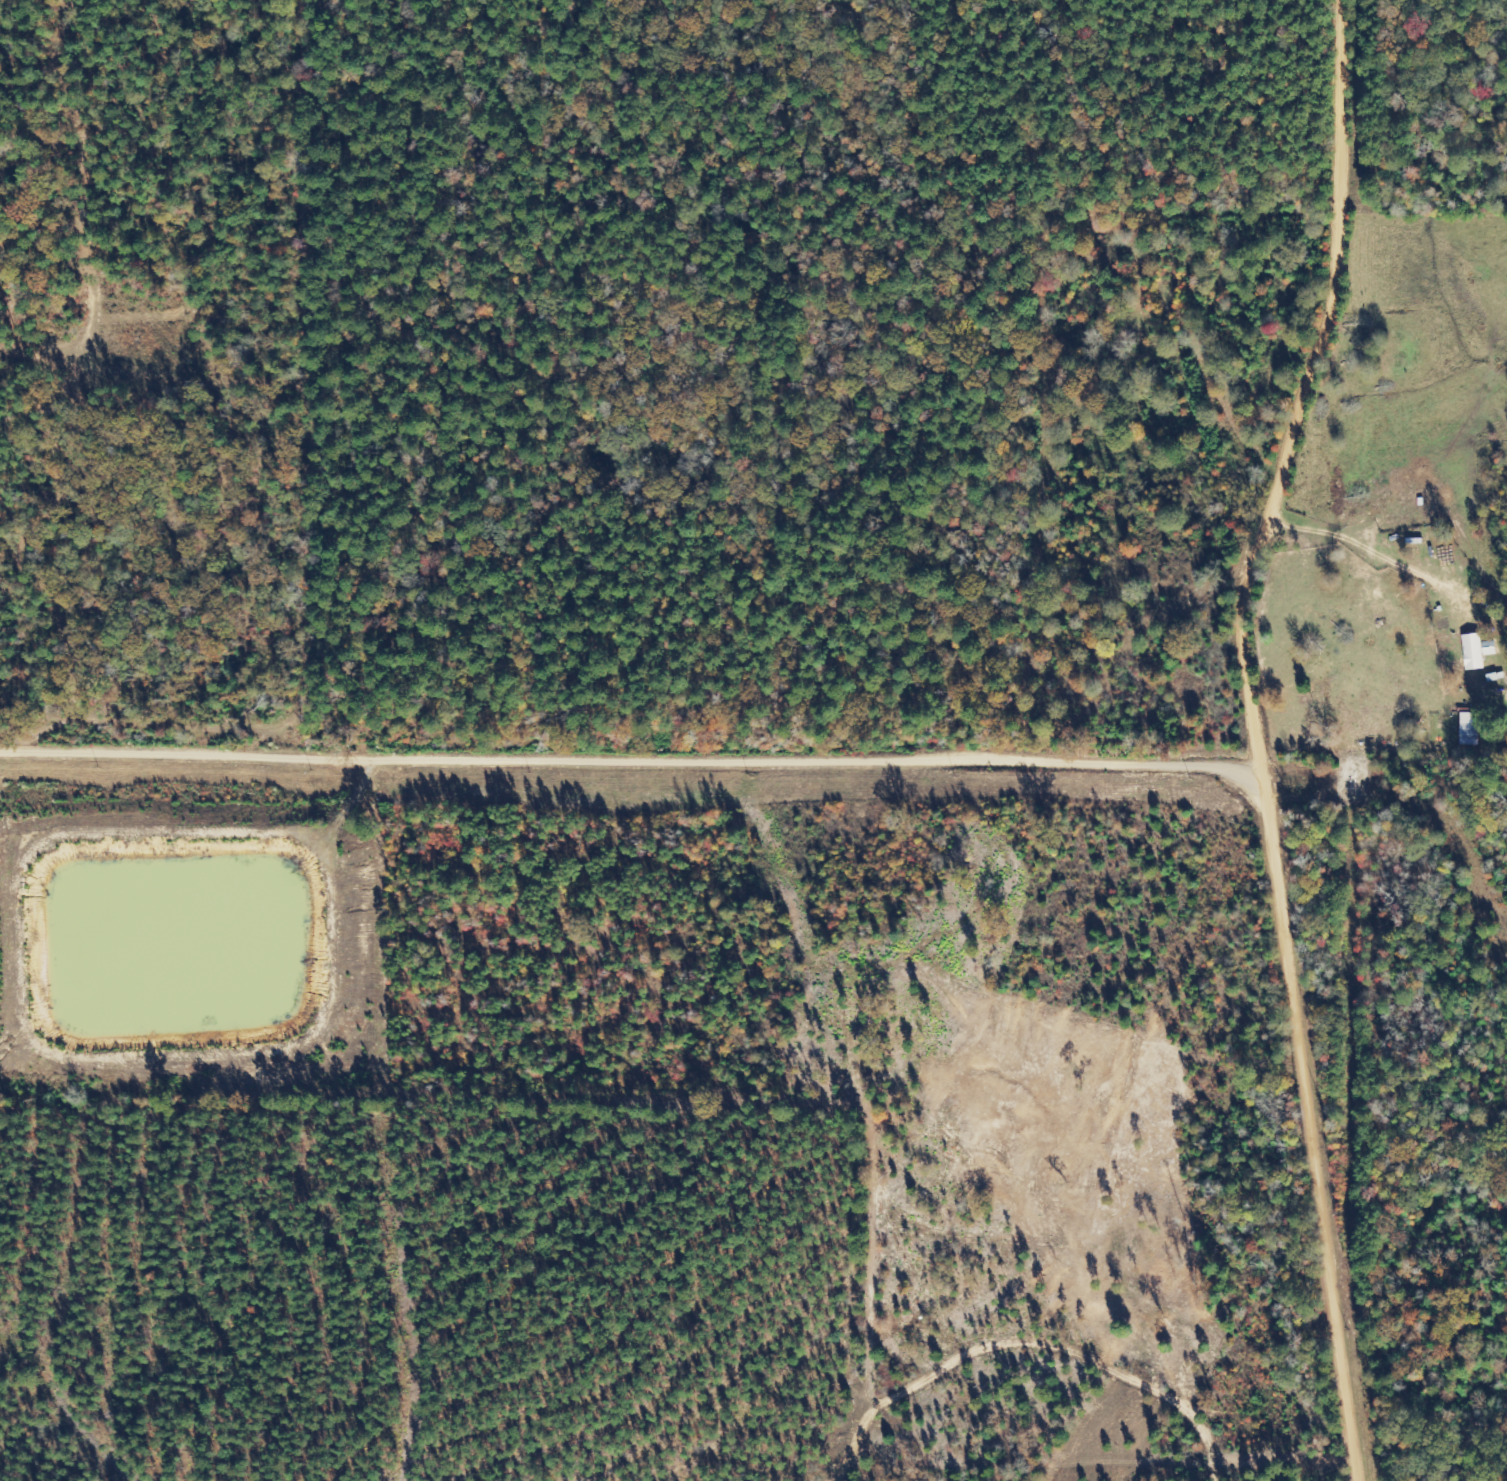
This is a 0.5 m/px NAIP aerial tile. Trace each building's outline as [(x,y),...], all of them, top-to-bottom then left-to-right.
[(1466,634),(1467,670),(1485,669),(1483,633),(1466,634)] [(1462,745),(1481,745),(1481,712),(1463,712),(1462,745)]
